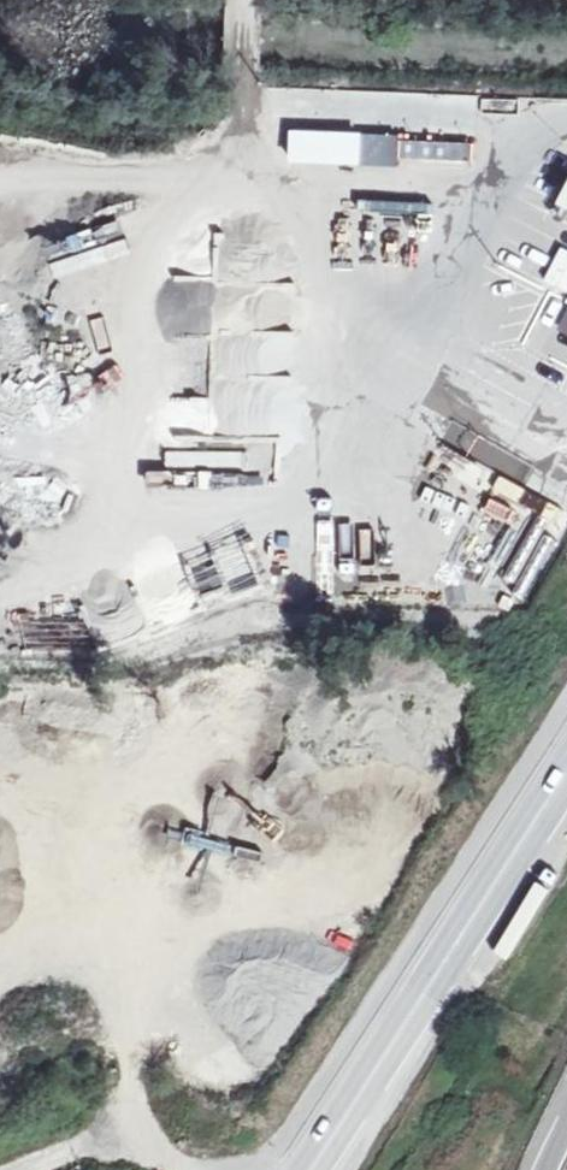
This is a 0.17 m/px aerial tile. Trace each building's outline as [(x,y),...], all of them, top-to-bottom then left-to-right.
[(362,143),(363,166),(473,161),(472,138),(362,143)] [(361,141),(294,141),(294,164),(361,163),(361,141)] [(284,442),(295,335),(242,330),(243,315),(217,313),(209,399),(174,396),(170,433),(219,438),(217,458),(257,462),(259,440),(284,442)] [(530,525),(510,585),(537,594),(556,533),(530,525)] [(360,545),(360,603),(484,604),(484,546),(360,545)] [(52,651),(54,638),(26,633),(24,646),(52,651)]
